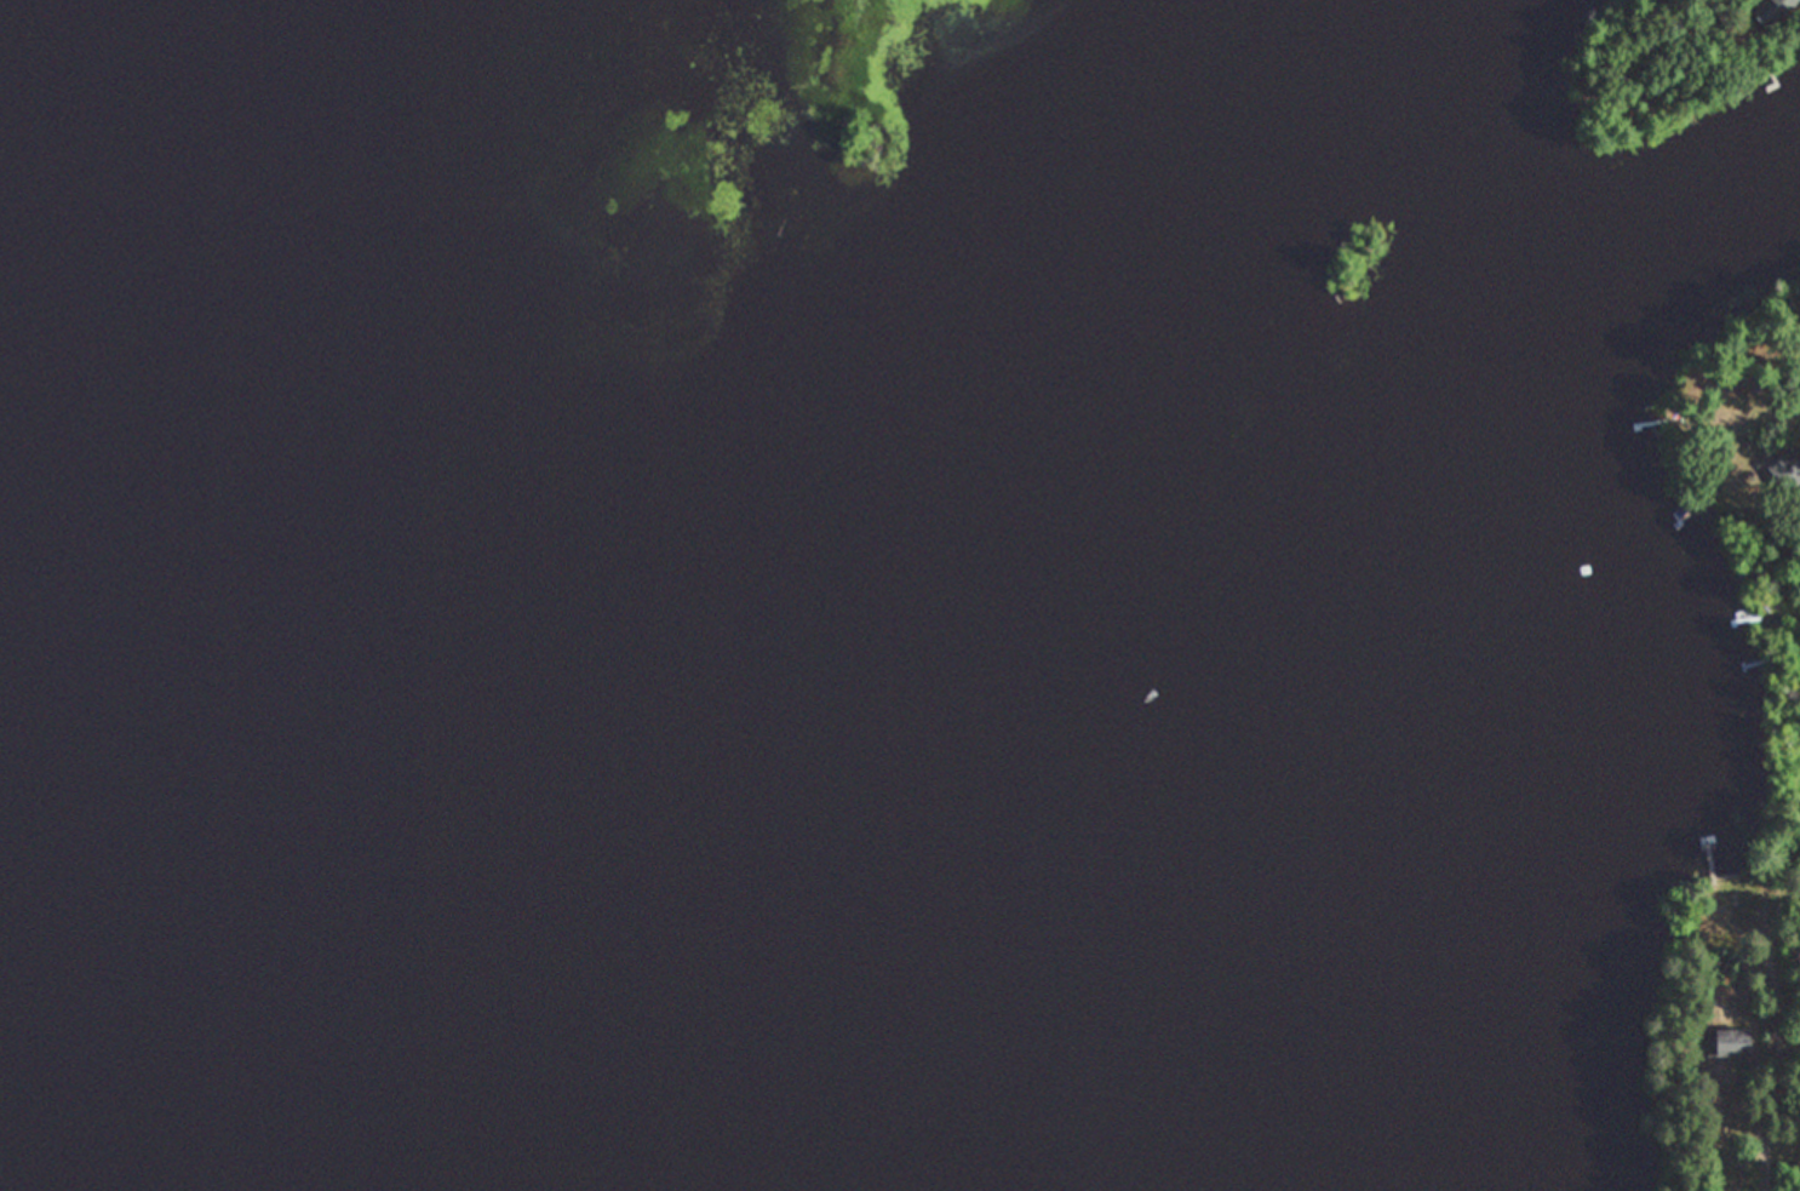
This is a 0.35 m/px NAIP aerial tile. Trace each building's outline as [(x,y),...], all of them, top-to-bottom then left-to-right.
[(1754,7),(1770,26),(1799,2),(1799,0),(1763,0),(1754,7)] [(1783,490),(1799,477),(1799,447),(1797,444),(1766,468),(1783,490)] [(1753,1057),(1753,1030),(1708,1030),(1708,1057),(1753,1057)]
